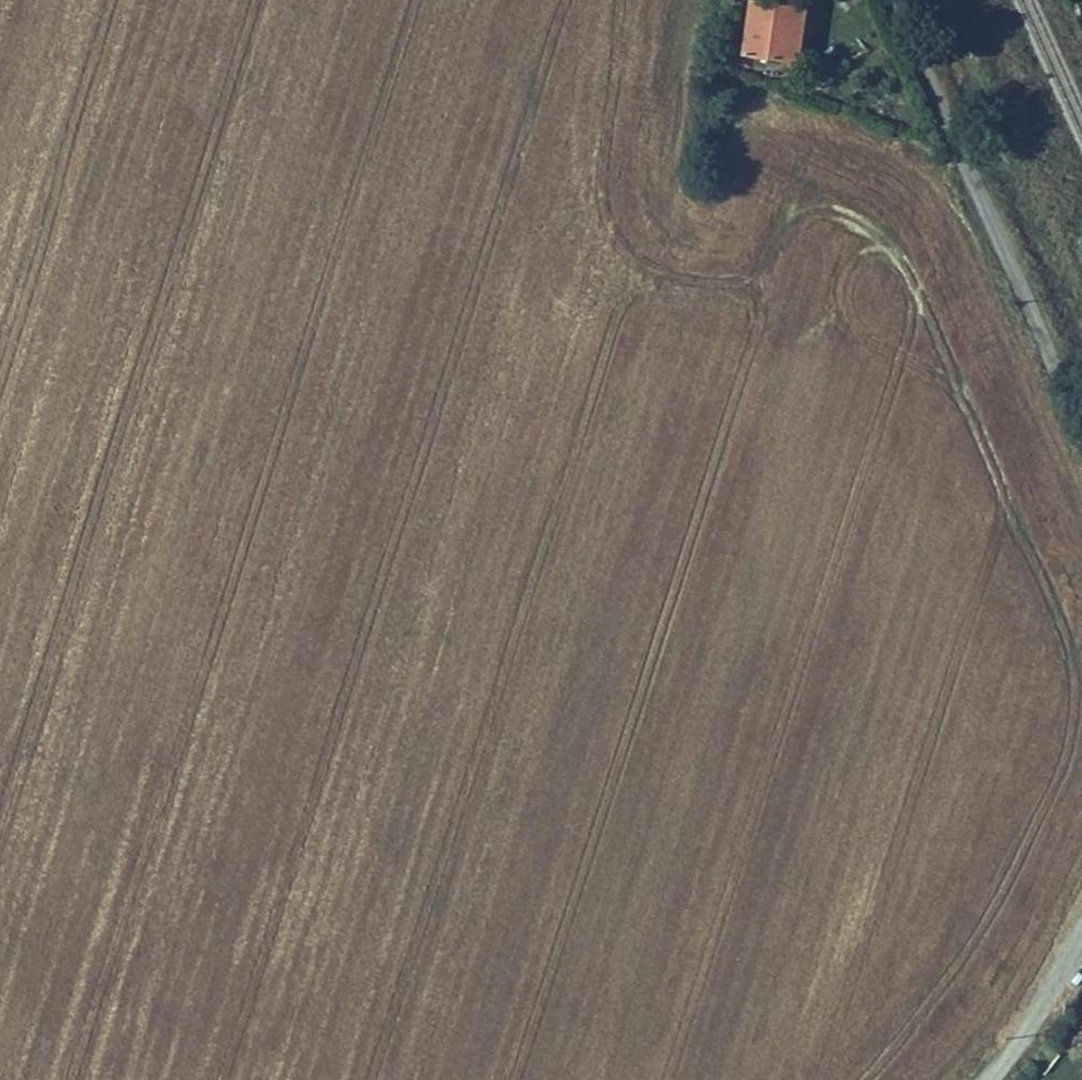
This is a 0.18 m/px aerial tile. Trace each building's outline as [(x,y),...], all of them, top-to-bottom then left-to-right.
[(748,45),(787,51),(794,0),(754,0),(748,45)] [(801,53),(808,0),(794,0),(787,51),(801,53)]
